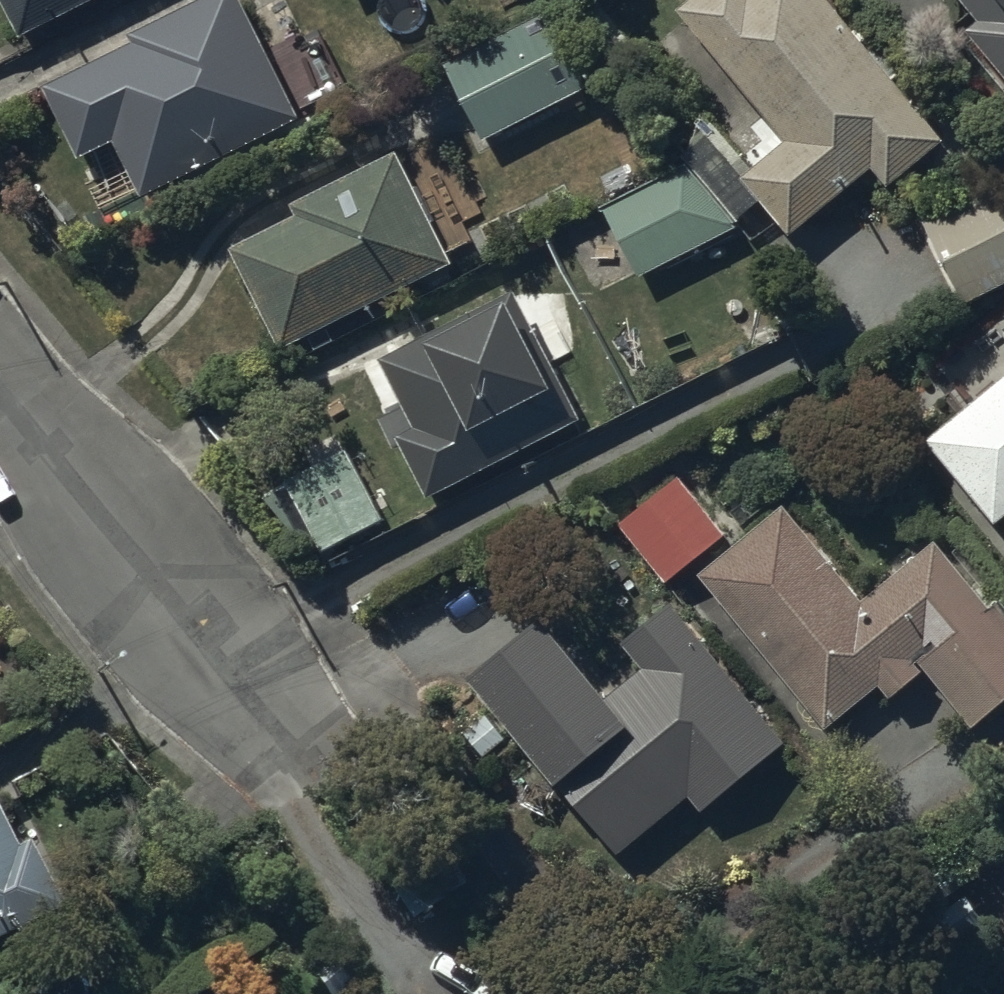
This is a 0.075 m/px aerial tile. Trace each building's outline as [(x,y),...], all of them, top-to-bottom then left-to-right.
[(21,48),(117,0),(0,0),(0,7),(21,48)] [(218,1),(129,46),(158,106),(106,135),(143,208),(301,130),(237,1),(239,0),(218,0),(218,1)] [(679,23),(788,152),(741,191),(790,249),(872,180),(888,199),(946,150),(820,0),(706,0),(679,23)] [(1003,85),(1003,0),(935,0),(1003,85)] [(545,22),(445,70),(484,151),(584,103),(545,22)] [(298,227),(231,261),(282,361),(452,274),(395,161),(291,214),(298,227)] [(686,173),(604,214),(639,287),(739,237),(686,173)] [(922,229),(962,316),(1003,297),(1003,192),(922,229)] [(398,451),(428,510),(580,431),(512,300),(378,369),(404,418),(381,430),(393,453),(398,451)] [(936,455),(1003,540),(1003,401),(936,455)] [(343,458),(283,490),(323,562),(383,529),(343,458)] [(678,485),(619,535),(668,592),(727,542),(678,485)] [(700,585),(828,741),(878,700),(889,713),(926,684),(973,742),(1003,717),(1003,619),(1000,614),(992,621),(936,553),(863,613),(784,517),(700,585)] [(555,593),(481,651),(637,851),(691,809),(703,823),(789,756),(678,614),(636,647),(644,657),(620,677),(555,593)] [(63,890),(23,808),(10,814),(0,794),(0,922),(63,890)]
